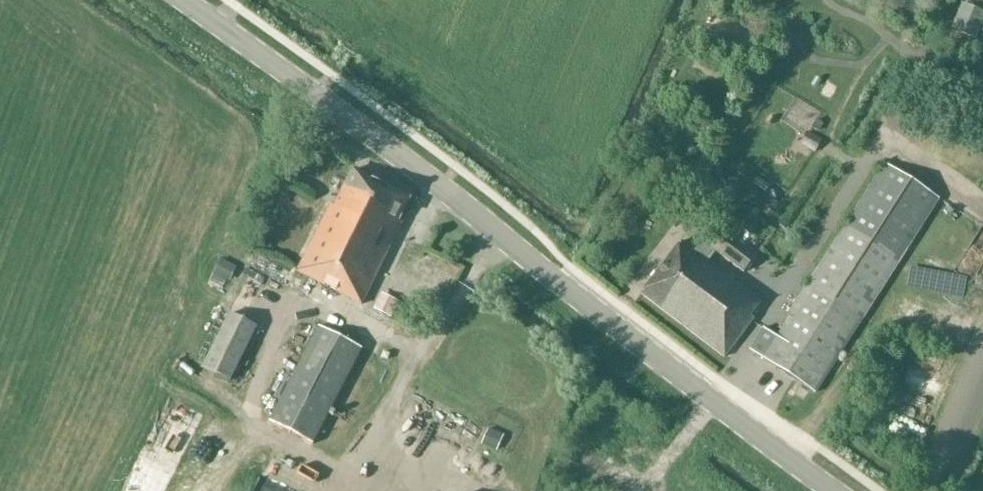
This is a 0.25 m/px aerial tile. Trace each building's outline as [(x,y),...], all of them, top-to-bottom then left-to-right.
[(886,14),(906,24),(919,0),(894,0),(886,14)] [(982,14),(962,6),(947,40),(968,49),(982,14)] [(729,90),(697,72),(686,92),(718,110),(729,90)] [(821,141),(806,133),(799,146),(814,154),(821,141)] [(883,166),(846,224),(785,317),(789,319),(762,359),(813,392),(900,259),(938,200),(883,166)] [(353,169),(346,182),(334,207),(330,205),(297,271),(358,303),(411,198),(353,169)] [(746,319),(757,305),(705,265),(715,253),(743,274),(755,257),(714,226),(693,255),(679,244),(643,292),(725,355),(750,322),(746,319)] [(449,296),(461,300),(467,283),(455,279),(449,296)] [(396,308),(386,303),(381,312),(392,318),(396,308)] [(229,382),(255,328),(229,315),(202,368),(229,382)] [(361,349),(317,326),(266,423),(311,447),(361,349)] [(157,457),(170,466),(181,449),(169,441),(157,457)] [(127,490),(162,490),(169,476),(141,462),(127,490)] [(289,480),(267,471),(259,490),(284,490),(289,480)]
